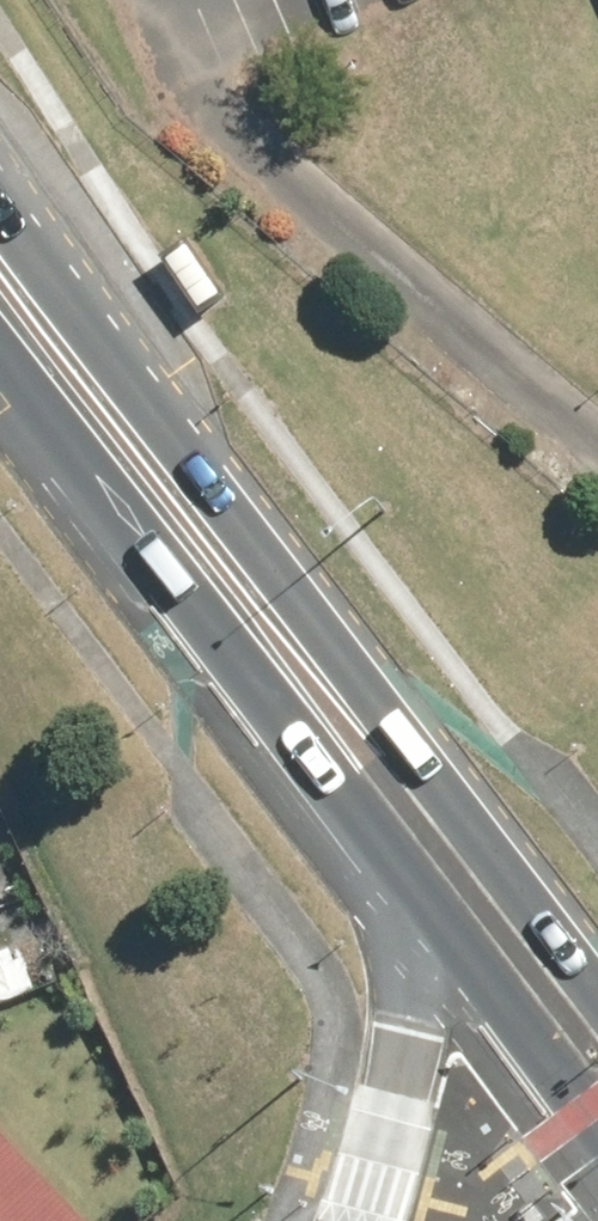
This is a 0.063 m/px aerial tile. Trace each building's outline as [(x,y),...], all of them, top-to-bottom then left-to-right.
[(175,253),(208,307),(232,292),(199,238),(175,253)] [(0,1117),(0,1220),(98,1220),(0,1117)]
